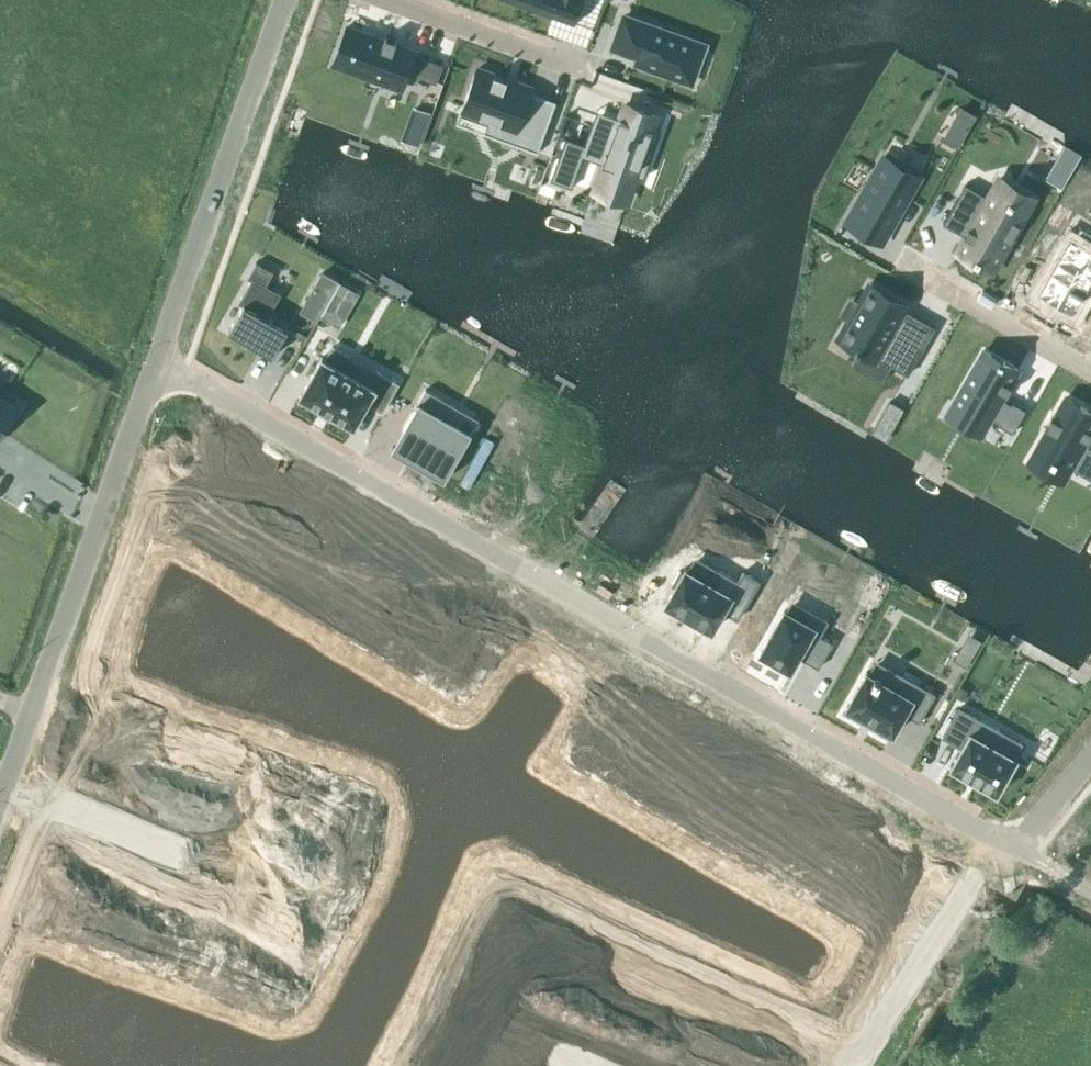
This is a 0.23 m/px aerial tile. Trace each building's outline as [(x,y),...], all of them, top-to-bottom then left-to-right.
[(575,23),(583,0),(510,0),(575,23)] [(708,43),(622,13),(609,48),(635,58),(633,64),(693,85),(708,43)] [(402,87),(416,50),(396,42),(397,40),(395,39),(394,42),(386,39),(387,36),(385,36),(384,38),(361,30),(355,46),(353,46),(352,50),(354,51),(347,70),(369,78),(370,75),(402,87)] [(436,80),(442,65),(427,60),(421,75),(436,80)] [(531,88),(477,68),(460,113),(488,123),(484,132),(537,151),(556,101),(530,91),(531,88)] [(658,115),(624,103),(616,127),(593,119),(584,144),(566,137),(551,178),(572,186),(583,155),(603,162),(600,171),(633,183),(643,156),(650,158),(660,131),(653,129),(658,115)] [(883,156),(846,220),(882,241),(919,177),(883,156)] [(965,183),(943,222),(966,236),(958,249),(992,268),(1027,209),(992,189),(988,196),(965,183)] [(1038,295),(1072,314),(1082,298),(1084,299),(1090,287),(1089,286),(1090,282),(1090,250),(1090,247),(1086,245),(1085,247),(1070,238),(1038,295)] [(243,303),(228,330),(271,354),(286,328),(266,316),(280,293),(265,284),(273,270),(257,261),(248,277),(252,279),(239,301),(243,303)] [(922,347),(900,335),(903,329),(902,328),(901,329),(895,325),(906,305),(873,286),(843,340),(855,347),(854,348),(858,350),(859,349),(876,359),(877,356),(908,374),(922,347)] [(321,357),(300,394),(353,424),(367,401),(382,410),(397,383),(372,369),(365,382),(342,369),(350,356),(332,346),(325,359),(321,357)] [(1018,369),(983,349),(953,402),(988,421),(990,417),(1000,422),(999,424),(1012,431),(1025,409),(1011,402),(1011,403),(1001,398),(1005,392),(1007,393),(1011,385),(1009,383),(1018,369)] [(425,388),(402,429),(419,439),(412,450),(426,458),(422,463),(445,476),(470,433),(448,420),(456,406),(425,388)] [(17,405),(0,394),(0,431),(17,405)] [(1065,396),(1053,417),(1051,415),(1045,426),(1047,427),(1035,449),(1050,457),(1049,459),(1053,461),(1054,460),(1069,468),(1070,467),(1090,479),(1090,447),(1084,443),(1086,439),(1089,440),(1090,436),(1090,411),(1065,396)] [(888,578),(843,552),(830,575),(875,601),(888,578)] [(675,585),(666,602),(711,628),(722,609),(737,618),(759,580),(743,571),(737,580),(695,556),(685,573),(679,570),(671,583),(675,585)] [(784,609),(760,651),(763,653),(761,657),(776,665),(778,661),(790,668),(798,653),(806,658),(805,659),(818,667),(832,642),(811,630),(814,626),(784,609)] [(847,706),(892,732),(903,713),(919,722),(935,693),(902,674),(895,688),(866,671),(847,706)] [(960,746),(950,765),(998,791),(1017,756),(991,742),(999,727),(958,705),(941,735),(960,746)]
